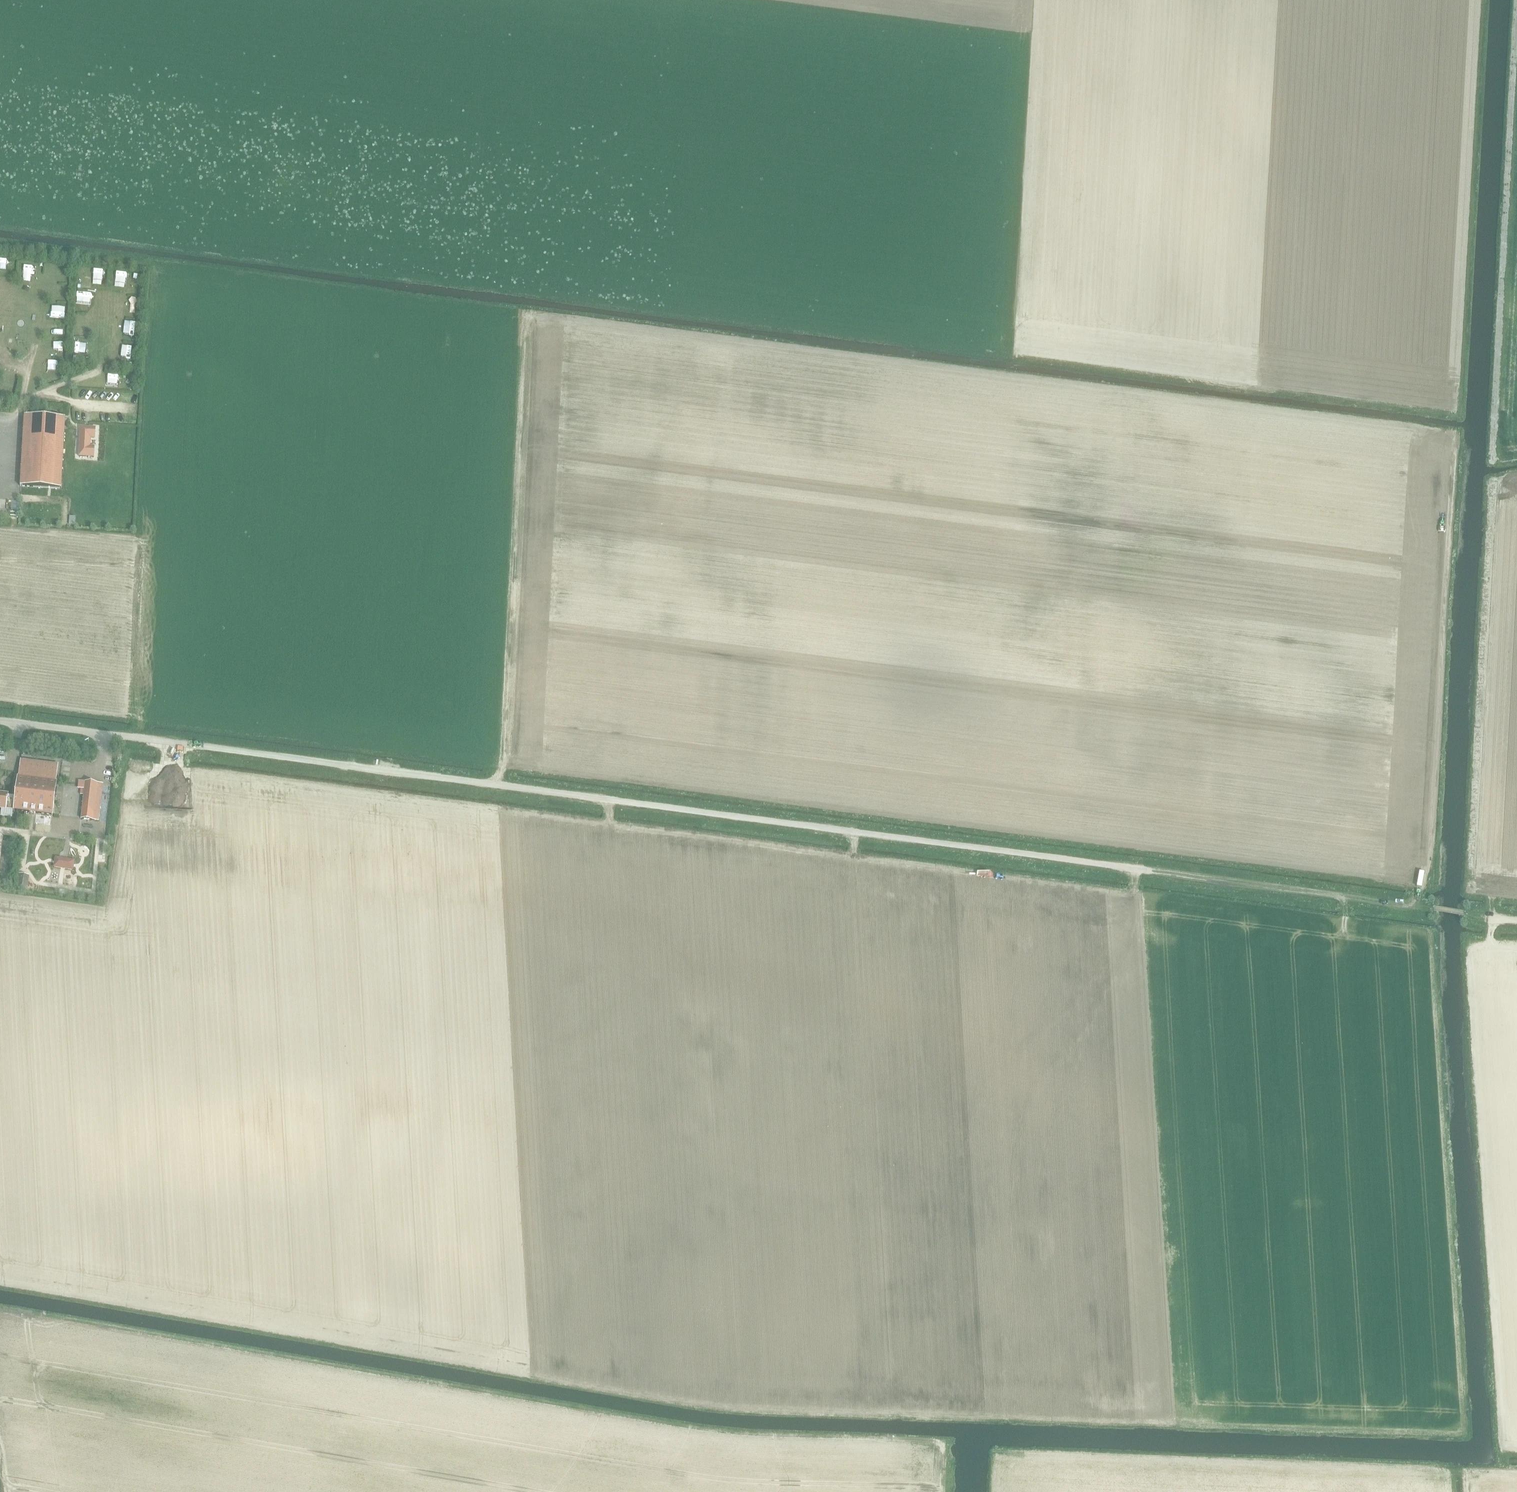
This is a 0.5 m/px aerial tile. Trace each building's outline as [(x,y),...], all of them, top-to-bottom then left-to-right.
[(20,486),(61,489),(65,418),(24,416),(20,486)] [(80,427),(78,457),(93,458),(93,447),(89,447),(90,433),(94,434),(94,428),(80,427)] [(50,811),(55,772),(56,760),(18,755),(13,796),(8,795),(8,794),(0,793),(0,808),(7,809),(8,804),(12,805),(12,806),(50,811)] [(82,818),(100,821),(101,808),(96,808),(98,785),(86,783),(82,818)] [(27,890),(28,884),(24,883),(25,875),(19,874),(17,888),(27,890)]
